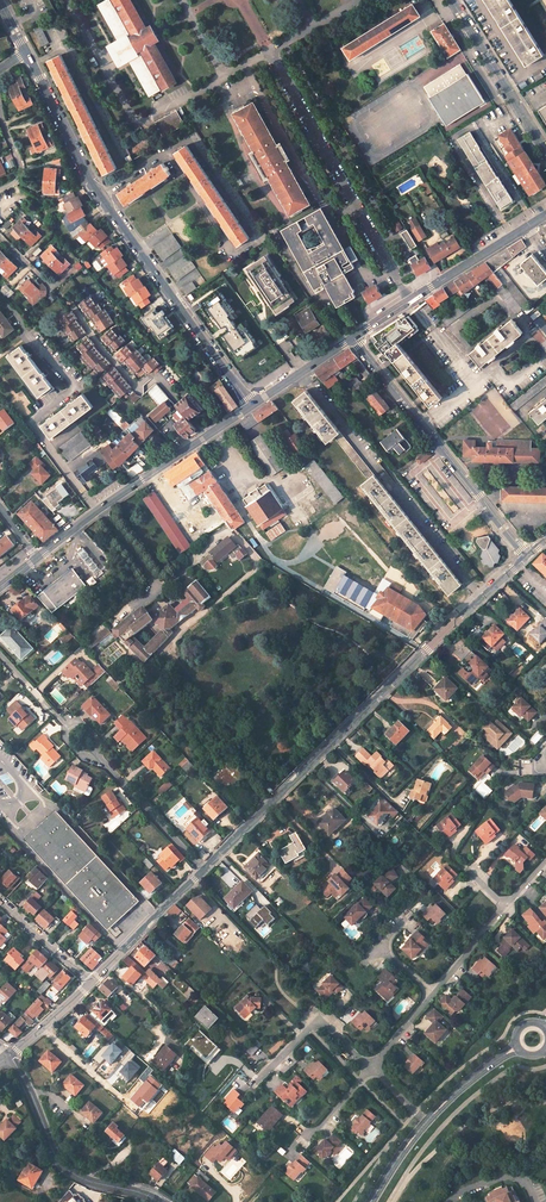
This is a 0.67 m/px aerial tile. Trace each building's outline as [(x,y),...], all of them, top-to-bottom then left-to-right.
[(120,10),(116,12),(121,20),(124,18),(132,31),(115,41),(115,40),(105,46),(108,50),(104,53),(112,67),(116,65),(118,69),(128,64),(128,63),(145,54),(152,67),(148,69),(153,77),(156,75),(167,93),(183,84),(179,76),(174,79),(154,42),(158,40),(157,37),(151,27),(146,29),(130,0),(114,0),(120,10)] [(527,66),(545,55),(510,0),(486,0),(527,66)] [(413,4),(343,48),(351,60),(420,16),(413,4)] [(53,22),(123,158),(130,155),(60,18),(53,22)] [(435,30),(432,31),(448,57),(461,49),(444,24),(438,28),(437,27),(434,29),(435,30)] [(40,26),(34,29),(42,46),(49,43),(40,26)] [(61,55),(49,61),(105,174),(117,169),(61,55)] [(460,65),(425,87),(431,98),(430,99),(446,125),(485,100),(469,75),(467,76),(460,65)] [(31,84),(27,77),(22,79),(22,81),(25,87),(31,84)] [(18,82),(8,86),(13,98),(23,94),(20,88),(25,87),(22,81),(18,82)] [(23,94),(13,98),(19,109),(33,104),(30,98),(25,100),(23,94)] [(253,104),(235,114),(255,151),(252,153),(266,178),(270,177),(290,214),(309,204),(253,104)] [(177,111),(156,123),(163,136),(184,124),(177,111)] [(42,123),(28,130),(33,141),(43,136),(41,131),(45,130),(42,123)] [(510,129),(494,138),(507,159),(511,157),(523,149),(510,129)] [(190,136),(262,243),(269,239),(196,131),(190,136)] [(470,132),(459,139),(501,207),(513,200),(498,177),(497,177),(479,148),(480,147),(470,132)] [(43,136),(33,141),(35,146),(38,152),(52,146),(49,139),(46,141),(43,136)] [(187,145),(176,153),(192,177),(239,246),(250,238),(187,145)] [(523,149),(511,157),(531,188),(543,181),(523,149)] [(163,163),(119,193),(126,204),(171,174),(168,170),(169,169),(167,166),(166,167),(163,163)] [(60,169),(45,168),(44,180),(56,181),(56,176),(60,176),(60,169)] [(56,181),(44,180),(44,194),(49,194),(49,193),(59,193),(59,185),(56,185),(56,186),(55,186),(56,181)] [(429,183),(423,186),(428,194),(433,191),(429,183)] [(69,213),(80,206),(82,205),(80,200),(78,201),(76,197),(73,192),(63,198),(66,203),(64,204),(69,213)] [(80,206),(69,213),(62,216),(71,232),(87,220),(84,216),(81,212),(83,211),(80,206)] [(321,208),(281,230),(316,293),(327,288),(337,307),(356,297),(353,293),(355,291),(344,271),(345,270),(346,272),(355,267),(321,208)] [(36,211),(33,214),(38,221),(42,218),(37,212),(36,211)] [(413,214),(406,218),(413,230),(420,226),(413,214)] [(24,217),(13,227),(22,236),(29,230),(24,224),(27,221),(24,217)] [(9,219),(3,226),(6,230),(13,223),(9,219)] [(89,240),(98,231),(94,227),(93,228),(89,225),(87,220),(71,232),(75,238),(76,238),(81,244),(84,244),(87,242),(89,240)] [(399,222),(393,225),(397,231),(403,228),(399,222)] [(426,236),(420,226),(413,230),(420,240),(426,236)] [(107,238),(103,234),(105,232),(101,228),(98,231),(89,240),(96,247),(98,246),(101,249),(111,242),(107,238)] [(29,230),(22,236),(31,246),(42,236),(38,232),(35,235),(29,230)] [(408,231),(401,233),(411,250),(418,247),(408,231)] [(173,234),(154,248),(163,260),(181,247),(173,234)] [(446,242),(452,252),(461,247),(455,236),(446,242)] [(521,309),(522,310),(529,305),(497,264),(525,247),(521,241),(516,243),(505,251),(491,259),(486,262),(503,284),(513,297),(512,298),(521,309)] [(438,242),(432,246),(434,249),(428,252),(435,262),(444,257),(438,246),(440,245),(438,242)] [(444,257),(446,256),(452,252),(446,242),(440,245),(438,246),(444,257)] [(52,246),(42,256),(51,265),(57,258),(53,254),(57,250),(52,246)] [(102,253),(110,265),(121,257),(123,256),(120,252),(119,253),(116,249),(114,250),(111,246),(102,253)] [(1,265),(8,258),(0,250),(0,264),(1,265)] [(187,255),(168,268),(177,280),(196,267),(187,255)] [(266,255),(248,267),(278,312),(296,300),(266,255)] [(545,279),(545,271),(533,255),(521,264),(527,271),(525,272),(528,276),(530,274),(539,285),(545,279)] [(410,259),(418,274),(430,267),(424,258),(417,260),(415,256),(410,259)] [(126,267),(123,263),(125,262),(121,257),(110,265),(108,267),(114,275),(116,274),(118,277),(128,271),(126,267)] [(8,258),(1,265),(7,271),(3,274),(7,277),(17,268),(8,258)] [(57,258),(51,265),(60,274),(70,264),(66,259),(62,263),(57,258)] [(472,271),(480,282),(488,276),(498,288),(503,284),(486,262),(478,268),(472,271)] [(463,294),(470,289),(474,286),(480,282),(472,271),(465,275),(455,282),(460,290),(463,294)] [(125,288),(130,296),(132,295),(144,287),(138,278),(137,279),(133,275),(123,281),(127,286),(125,288)] [(29,279),(22,286),(23,287),(28,292),(33,297),(40,291),(29,279)] [(192,282),(182,288),(187,295),(191,292),(197,288),(192,282)] [(440,305),(439,303),(460,290),(455,282),(437,293),(425,301),(432,310),(440,305)] [(40,291),(33,297),(30,301),(34,305),(47,295),(47,293),(46,287),(42,283),(38,288),(40,291)] [(6,285),(1,290),(5,294),(10,289),(6,285)] [(149,296),(146,292),(148,291),(145,286),(132,295),(138,304),(139,303),(143,308),(151,302),(147,297),(149,296)] [(376,286),(364,293),(365,295),(362,296),(365,301),(368,300),(369,301),(381,295),(376,286)] [(502,286),(496,291),(514,314),(521,309),(512,298),(502,286)] [(98,303),(93,295),(92,296),(88,288),(86,288),(83,290),(82,292),(87,299),(80,304),(85,312),(85,311),(98,303)] [(10,289),(5,294),(8,298),(14,292),(10,289)] [(14,292),(8,298),(11,300),(17,295),(14,292)] [(224,298),(211,308),(224,327),(238,318),(224,298)] [(467,302),(442,320),(446,327),(472,308),(467,302)] [(91,318),(103,310),(102,310),(98,303),(85,311),(90,319),(91,318)] [(533,310),(530,307),(523,312),(526,315),(533,310)] [(169,330),(174,326),(168,319),(167,320),(163,315),(165,314),(162,310),(158,313),(155,308),(148,313),(154,323),(150,326),(153,331),(155,329),(162,339),(170,333),(169,330)] [(308,308),(295,316),(306,332),(319,324),(315,317),(310,308),(308,308)] [(103,310),(91,318),(96,325),(110,316),(109,315),(105,309),(103,310)] [(0,311),(0,331),(4,336),(14,329),(0,311)] [(72,311),(59,319),(60,321),(64,327),(73,321),(76,319),(77,319),(72,311)] [(530,316),(533,320),(540,314),(537,311),(530,316)] [(150,326),(154,323),(148,313),(141,318),(148,328),(150,326)] [(331,313),(324,317),(328,324),(335,320),(331,313)] [(110,316),(96,325),(100,333),(115,323),(110,316)] [(403,321),(402,319),(375,336),(379,341),(376,343),(383,351),(386,349),(396,362),(407,353),(399,343),(419,328),(410,317),(403,321)] [(539,317),(532,323),(536,327),(545,340),(545,325),(539,317)] [(69,334),(81,327),(80,326),(76,319),(73,321),(64,327),(62,329),(66,336),(69,335),(69,334)] [(235,320),(227,325),(232,331),(225,336),(239,356),(243,353),(245,356),(259,346),(244,323),(239,327),(235,320)] [(472,353),(482,366),(521,334),(511,321),(505,326),(503,325),(497,330),(498,331),(486,342),(485,340),(478,345),(479,347),(472,353)] [(81,327),(69,334),(69,335),(74,342),(86,333),(81,326),(80,326),(81,327)] [(545,353),(545,340),(536,327),(529,332),(545,353)] [(114,328),(102,338),(108,345),(109,344),(120,335),(114,328)] [(155,329),(153,331),(160,340),(162,339),(155,329)] [(120,335),(109,344),(115,351),(126,341),(120,335)] [(83,355),(93,345),(93,346),(94,345),(88,338),(76,348),(83,355)] [(128,344),(123,349),(117,354),(123,361),(124,360),(135,351),(128,344)] [(9,355),(8,355),(39,397),(53,387),(45,376),(46,376),(43,372),(42,373),(29,356),(30,355),(28,352),(27,353),(21,345),(12,353),(11,352),(8,354),(9,355)] [(86,363),(99,352),(93,346),(93,345),(83,355),(80,356),(86,363)] [(351,362),(353,366),(356,367),(358,366),(367,378),(371,375),(361,363),(351,348),(347,351),(337,358),(334,360),(341,369),(351,362)] [(135,351),(124,360),(130,367),(143,355),(142,355),(137,349),(135,351)] [(94,368),(104,358),(99,352),(86,363),(87,364),(92,370),(94,368)] [(407,353),(396,362),(405,372),(403,374),(407,378),(408,377),(422,394),(420,396),(424,400),(425,399),(432,407),(440,400),(440,401),(442,400),(441,399),(443,398),(407,353)] [(143,355),(130,367),(135,373),(142,367),(148,362),(143,355)] [(104,358),(94,368),(95,368),(100,374),(111,364),(105,358),(105,357),(104,358)] [(154,357),(148,362),(142,367),(148,374),(154,369),(157,373),(163,367),(154,357)] [(334,360),(315,372),(325,384),(328,388),(338,381),(334,373),(335,373),(337,375),(341,372),(339,370),(341,369),(334,360)] [(187,366),(178,373),(183,379),(191,372),(187,366)] [(114,367),(108,373),(107,374),(103,378),(109,385),(120,375),(121,374),(114,367)] [(355,387),(349,378),(344,373),(340,375),(352,390),(355,387)] [(355,387),(361,394),(367,389),(362,382),(361,382),(354,374),(349,378),(355,387)] [(115,391),(126,381),(120,375),(109,385),(110,386),(115,391)] [(545,387),(545,377),(510,405),(515,412),(545,387)] [(220,380),(209,388),(213,392),(215,390),(224,384),(220,380)] [(132,388),(126,381),(115,391),(115,392),(120,398),(132,388)] [(224,384),(215,390),(225,403),(222,405),(228,413),(238,406),(224,384)] [(307,389),(294,400),(330,443),(335,438),(343,432),(314,397),(307,389)] [(365,400),(378,416),(383,412),(389,408),(375,390),(369,395),(370,396),(365,400)] [(189,420),(206,407),(192,391),(175,405),(179,409),(185,416),(189,420)] [(134,403),(142,396),(137,395),(135,392),(129,397),(134,403)] [(49,419),(42,425),(52,438),(93,407),(83,393),(73,401),(72,400),(69,403),(69,404),(52,417),(52,416),(48,418),(49,419)] [(532,414),(531,415),(532,417),(533,416),(540,424),(545,420),(545,400),(531,412),(532,414)] [(272,401),(240,422),(246,431),(278,409),(272,401)] [(156,424),(171,411),(165,402),(149,416),(156,424)] [(179,409),(174,414),(180,421),(185,416),(179,409)] [(0,413),(0,428),(3,432),(15,423),(4,410),(0,413)] [(180,421),(176,424),(186,436),(196,428),(189,420),(185,416),(180,421)] [(131,426),(127,429),(130,433),(135,437),(133,439),(139,445),(140,444),(154,429),(146,421),(142,417),(137,423),(135,421),(131,426)] [(126,421),(121,425),(126,430),(127,429),(131,426),(126,421)] [(280,443),(284,450),(282,451),(284,456),(287,454),(290,458),(306,448),(296,433),(292,435),(288,429),(282,433),(286,439),(280,443)] [(397,429),(381,442),(388,451),(393,446),(399,454),(404,450),(399,442),(404,438),(397,429)] [(81,432),(59,448),(69,462),(91,445),(81,432)] [(368,479),(376,474),(343,432),(335,438),(368,479)] [(130,433),(118,445),(129,456),(139,445),(133,439),(135,437),(130,433)] [(260,435),(248,443),(270,477),(282,469),(260,435)] [(474,440),(463,440),(463,455),(473,455),(473,460),(539,461),(539,448),(497,447),(497,440),(488,440),(487,446),(474,446),(474,440)] [(38,443),(34,447),(39,453),(43,449),(38,443)] [(121,460),(124,457),(125,458),(129,456),(118,445),(113,450),(110,445),(101,451),(107,459),(113,467),(118,463),(119,464),(122,461),(121,460)] [(94,456),(100,465),(107,459),(101,451),(99,452),(99,453),(99,454),(96,456),(95,456),(94,456)] [(426,451),(416,459),(420,463),(428,456),(426,455),(428,453),(426,451)] [(36,456),(29,464),(35,469),(36,467),(38,469),(33,474),(42,484),(51,475),(43,468),(46,465),(36,456)] [(92,459),(97,467),(100,465),(94,456),(91,458),(92,459)] [(76,472),(84,482),(90,477),(88,474),(97,467),(92,459),(76,472)] [(306,466),(319,482),(335,504),(344,497),(314,459),(306,466)] [(163,479),(174,495),(182,490),(176,482),(187,475),(181,466),(163,479)] [(244,521),(217,481),(211,471),(192,483),(198,493),(205,489),(225,517),(227,520),(233,529),(244,521)] [(462,583),(376,474),(368,479),(361,485),(449,594),(462,583)] [(43,501),(52,511),(61,505),(59,502),(71,494),(63,484),(54,491),(47,496),(48,497),(43,501)] [(269,525),(278,519),(285,514),(281,508),(282,507),(270,489),(269,490),(265,484),(259,488),(258,487),(248,494),(249,495),(244,499),(247,504),(246,505),(251,512),(247,515),(250,520),(254,517),(259,524),(260,523),(264,528),(269,525)] [(503,500),(545,501),(545,487),(503,486),(503,500)] [(143,498),(179,554),(191,547),(155,491),(143,498)] [(184,498),(175,507),(195,529),(205,521),(184,498)] [(59,531),(48,520),(34,504),(32,501),(18,515),(44,543),(59,531)] [(51,517),(48,520),(59,531),(62,529),(51,517)] [(218,522),(215,517),(202,526),(207,534),(227,520),(225,517),(218,522)] [(278,519),(269,525),(271,528),(266,531),(272,539),(286,529),(278,519)] [(504,555),(485,533),(476,540),(484,550),(479,555),(489,567),(504,555)] [(16,545),(8,535),(1,540),(2,541),(0,542),(0,557),(16,545)] [(210,553),(215,559),(217,562),(228,554),(232,560),(237,558),(239,561),(247,555),(242,549),(241,551),(239,549),(240,548),(238,545),(236,547),(228,538),(210,553)] [(79,546),(72,551),(77,556),(83,551),(79,546)] [(77,556),(82,562),(88,556),(83,551),(77,556)] [(215,559),(210,553),(198,563),(200,565),(201,564),(203,567),(206,571),(208,571),(214,570),(215,565),(212,561),(215,559)] [(87,567),(93,561),(88,556),(82,562),(87,567)] [(545,577),(545,557),(545,556),(534,566),(545,577)] [(93,561),(87,567),(91,572),(97,566),(93,561)] [(94,576),(101,570),(97,566),(91,572),(94,576)] [(73,569),(37,597),(52,614),(87,587),(73,569)] [(421,604),(402,591),(406,585),(398,579),(387,596),(383,594),(373,609),(394,621),(391,627),(409,638),(409,637),(414,640),(419,632),(421,633),(427,623),(422,620),(425,616),(421,604)] [(144,608),(136,614),(115,631),(146,661),(173,633),(171,629),(198,608),(201,611),(206,606),(204,604),(212,597),(200,583),(198,581),(184,593),(189,598),(175,611),(170,605),(153,619),(144,608)] [(11,595),(16,595),(23,590),(17,582),(11,588),(8,590),(8,591),(8,592),(11,595)] [(380,592),(370,607),(373,609),(383,594),(380,592)] [(31,596),(25,601),(13,609),(19,618),(18,619),(19,620),(20,619),(21,620),(25,617),(26,620),(29,620),(33,617),(34,614),(32,611),(38,606),(31,596)] [(507,621),(517,631),(530,618),(519,609),(507,621)] [(478,641),(487,649),(491,646),(496,651),(505,642),(500,637),(504,634),(494,625),(482,637),(478,641)] [(32,649),(13,628),(2,637),(22,659),(32,649)] [(100,643),(111,634),(106,628),(93,639),(98,645),(100,643)] [(74,637),(69,632),(61,640),(65,644),(74,637)] [(112,633),(111,634),(100,643),(104,648),(116,638),(112,633)] [(87,644),(92,650),(98,645),(93,639),(87,644)] [(489,668),(463,644),(454,654),(461,661),(457,665),(462,669),(458,673),(470,685),(478,676),(482,679),(487,674),(485,672),(489,668)] [(74,675),(83,686),(87,690),(107,673),(103,668),(94,676),(84,665),(81,665),(79,666),(74,661),(63,672),(68,678),(71,678),(72,677),(74,675)] [(83,686),(74,675),(72,677),(82,687),(83,686)] [(127,679),(124,676),(120,680),(119,679),(115,682),(119,686),(127,679)] [(434,689),(445,700),(456,688),(444,677),(434,689)] [(138,699),(129,689),(125,692),(134,702),(138,699)] [(93,697),(85,705),(93,714),(92,716),(100,724),(109,716),(93,697)] [(536,711),(521,697),(513,706),(517,710),(516,711),(521,715),(524,712),(530,718),(536,711)] [(13,728),(15,726),(18,724),(23,730),(33,721),(28,715),(27,716),(23,713),(21,709),(22,708),(17,702),(6,712),(11,718),(8,721),(13,728)] [(93,714),(85,705),(82,708),(90,717),(92,716),(93,714)] [(121,741),(123,739),(129,746),(127,748),(131,752),(147,738),(139,730),(137,732),(130,724),(131,723),(124,716),(114,725),(118,730),(121,727),(123,730),(121,732),(114,738),(119,743),(121,741)] [(440,717),(426,732),(433,738),(442,730),(446,734),(451,728),(447,725),(448,724),(440,717)] [(488,730),(484,734),(498,747),(511,732),(496,720),(492,724),(490,722),(486,728),(488,730)] [(132,722),(131,723),(130,724),(137,732),(139,730),(132,722)] [(386,735),(396,744),(408,731),(398,722),(386,735)] [(20,733),(23,730),(18,724),(15,726),(20,733)] [(511,732),(498,747),(501,750),(505,745),(514,735),(511,732)] [(52,751),(53,750),(51,747),(52,746),(45,738),(46,738),(42,734),(29,745),(33,749),(36,747),(42,754),(39,757),(45,763),(48,761),(51,764),(59,756),(55,752),(54,753),(52,751)] [(129,746),(123,739),(121,741),(127,748),(129,746)] [(505,745),(501,750),(500,751),(505,755),(512,754),(514,752),(509,747),(505,745)] [(363,749),(356,756),(365,764),(368,762),(377,771),(375,772),(385,782),(397,770),(387,760),(384,763),(380,759),(381,757),(376,753),(372,758),(363,749)] [(150,770),(152,768),(154,766),(155,768),(154,769),(161,777),(169,769),(154,752),(143,762),(150,770)] [(495,767),(483,756),(470,771),(477,778),(482,772),(484,773),(485,771),(487,772),(489,774),(495,767)] [(239,782),(246,776),(230,759),(224,765),(226,767),(227,768),(214,780),(219,785),(220,784),(225,789),(233,783),(235,785),(238,782),(239,782)] [(191,771),(188,768),(190,766),(187,763),(182,767),(188,774),(191,771)] [(80,774),(82,771),(72,766),(65,780),(75,785),(75,784),(79,786),(81,790),(85,792),(91,779),(85,776),(84,777),(80,774)] [(227,768),(226,767),(213,779),(214,780),(227,768)] [(477,778),(480,780),(487,772),(485,771),(484,773),(482,772),(477,778)] [(338,776),(333,781),(346,794),(356,783),(346,772),(340,778),(338,776)] [(174,787),(168,780),(158,790),(161,793),(167,788),(170,791),(174,787)] [(422,794),(425,796),(427,791),(428,792),(430,785),(417,780),(413,791),(412,790),(409,797),(420,800),(422,794)] [(365,781),(362,785),(370,793),(373,789),(365,781)] [(235,785),(233,783),(225,789),(227,791),(235,785)] [(521,797),(532,798),(534,784),(521,783),(515,787),(514,785),(503,794),(508,801),(512,801),(513,801),(520,795),(521,797)] [(43,790),(36,784),(34,786),(40,793),(43,790)] [(427,791),(425,796),(422,794),(420,800),(425,802),(428,792),(427,791)] [(110,812),(114,818),(126,810),(122,804),(120,806),(117,802),(118,801),(112,792),(103,798),(109,806),(112,811),(110,812)] [(227,810),(217,799),(204,810),(215,821),(227,810)] [(389,812),(393,808),(384,799),(373,810),(374,811),(368,817),(377,825),(381,821),(389,812)] [(192,806),(187,801),(183,805),(188,811),(192,806)] [(393,816),(397,812),(393,808),(389,812),(393,816)] [(345,821),(334,809),(318,824),(329,836),(345,821)] [(25,840),(106,928),(137,900),(56,812),(25,840)] [(460,825),(451,814),(436,826),(444,837),(449,833),(451,835),(456,831),(454,830),(460,825)] [(196,817),(195,816),(184,826),(200,843),(211,833),(203,824),(205,822),(199,815),(196,817)] [(490,819),(475,832),(484,842),(488,838),(490,841),(495,837),(494,835),(499,830),(490,819)] [(278,851),(285,864),(298,857),(297,855),(306,850),(295,831),(289,835),(293,843),(278,851)] [(185,858),(172,844),(172,843),(163,852),(165,854),(166,856),(160,862),(167,871),(171,866),(174,864),(175,863),(178,860),(180,862),(185,858)] [(516,846),(513,846),(504,856),(507,858),(510,858),(515,863),(515,871),(519,874),(523,870),(523,864),(527,859),(530,861),(535,856),(526,848),(521,853),(518,850),(519,849),(516,846)] [(306,850),(297,855),(298,857),(299,859),(308,854),(306,850)] [(256,880),(271,866),(258,853),(244,867),(256,880)] [(160,862),(166,856),(165,854),(158,860),(160,862)] [(146,858),(142,861),(149,868),(152,864),(146,858)] [(37,864),(31,871),(34,875),(29,880),(37,888),(47,878),(41,872),(43,870),(37,864)] [(433,878),(443,888),(447,883),(449,885),(453,881),(452,879),(457,874),(447,865),(433,878)] [(350,887),(345,883),(352,877),(343,868),(337,874),(335,873),(327,881),(330,883),(328,885),(327,884),(325,886),(322,890),(328,896),(336,887),(343,894),(350,887)] [(378,888),(385,895),(392,889),(387,884),(389,883),(398,878),(392,868),(387,871),(388,873),(382,876),(375,883),(380,887),(378,888)] [(10,870),(0,880),(7,887),(16,877),(10,870)] [(31,871),(26,877),(29,880),(34,875),(31,871)] [(162,883),(152,873),(141,883),(145,887),(139,892),(146,898),(162,883)] [(18,879),(16,877),(7,887),(9,889),(18,879)] [(233,911),(243,902),(241,901),(251,892),(242,882),(224,898),(229,903),(227,905),(233,911)] [(396,890),(389,883),(387,884),(392,889),(385,895),(387,897),(396,890)] [(37,894),(39,892),(37,891),(31,897),(32,898),(25,905),(34,914),(41,906),(35,900),(39,896),(37,894)] [(60,893),(67,900),(69,898),(62,891),(60,893)] [(363,897),(344,916),(352,925),(359,918),(360,920),(363,919),(366,916),(367,913),(366,912),(372,906),(363,897)] [(199,921),(210,910),(200,900),(193,899),(186,906),(199,921)] [(256,905),(244,916),(249,920),(247,921),(254,929),(263,921),(267,926),(274,919),(269,914),(271,913),(265,908),(264,909),(262,907),(260,909),(256,905)] [(432,908),(430,911),(428,909),(421,916),(427,922),(431,919),(433,921),(436,924),(440,921),(438,919),(444,913),(435,905),(432,908)] [(72,911),(64,920),(73,929),(79,923),(74,919),(77,916),(75,915),(80,911),(76,906),(71,911),(72,911)] [(174,913),(177,915),(180,912),(174,906),(167,913),(171,916),(174,913)] [(54,919),(45,910),(37,919),(46,927),(54,919)] [(529,911),(523,916),(531,926),(537,933),(538,933),(545,926),(543,924),(536,916),(534,917),(529,911)] [(198,929),(189,919),(174,934),(184,944),(192,936),(191,936),(198,929)] [(87,943),(94,935),(97,939),(101,935),(94,928),(95,927),(90,922),(79,935),(87,943)] [(537,933),(531,926),(529,928),(535,935),(537,933)] [(526,944),(512,930),(508,935),(509,936),(507,938),(506,937),(501,943),(503,945),(498,951),(504,958),(510,951),(509,950),(513,946),(515,944),(520,949),(522,948),(526,944)] [(411,941),(407,945),(403,950),(413,960),(417,955),(421,950),(424,951),(429,945),(423,940),(424,938),(417,931),(410,939),(411,941)] [(526,944),(522,948),(525,952),(530,947),(526,944)] [(136,957),(145,966),(155,955),(144,945),(141,949),(142,950),(139,953),(140,954),(136,957)] [(97,960),(101,957),(92,947),(81,958),(92,968),(99,962),(97,960)] [(22,967),(26,971),(32,964),(30,962),(32,960),(38,965),(45,957),(38,950),(31,958),(30,957),(22,967)] [(20,957),(17,960),(10,954),(6,960),(16,969),(24,960),(20,957)] [(145,979),(146,979),(150,975),(128,955),(123,960),(131,968),(123,976),(132,984),(141,975),(145,979)] [(175,963),(169,957),(166,960),(172,966),(175,963)] [(484,961),(481,964),(479,963),(474,969),(480,975),(482,972),(486,975),(489,977),(492,973),(491,972),(495,967),(496,966),(486,958),(484,961)] [(43,981),(49,973),(52,976),(57,970),(53,966),(54,964),(51,961),(49,963),(47,961),(35,974),(43,981)] [(176,974),(170,969),(168,971),(174,977),(176,974)] [(64,972),(63,971),(52,984),(59,990),(70,978),(66,974),(68,972),(66,970),(64,972)] [(154,979),(158,983),(164,988),(169,982),(163,976),(160,979),(150,970),(149,970),(147,972),(154,979)] [(391,988),(389,986),(394,980),(384,970),(379,974),(376,978),(382,983),(375,991),(384,1000),(388,995),(390,997),(395,992),(391,988)] [(342,989),(331,977),(323,984),(323,985),(317,991),(325,999),(331,993),(330,992),(333,989),(337,993),(342,989)] [(108,979),(100,989),(109,997),(112,994),(116,998),(123,991),(118,986),(117,988),(108,979)] [(41,994),(42,993),(50,984),(47,981),(37,991),(41,994)] [(5,999),(7,1001),(16,990),(8,982),(0,991),(0,1001),(2,1002),(5,999)] [(188,986),(183,992),(189,997),(194,991),(188,986)] [(439,1005),(452,1016),(456,1012),(457,1013),(460,1013),(472,999),(463,991),(457,999),(452,1004),(445,998),(439,1005)] [(388,995),(384,1000),(387,1002),(396,993),(395,992),(390,997),(388,995)] [(41,994),(39,996),(45,1002),(48,998),(42,993),(41,994)] [(248,1001),(246,998),(236,1009),(243,1016),(249,1011),(251,1013),(255,1008),(260,1009),(260,999),(250,998),(248,1001)] [(37,1018),(43,1011),(39,1007),(43,1004),(38,999),(29,1009),(28,1008),(24,1012),(25,1013),(33,1020),(35,1017),(37,1018)] [(113,1012),(103,1001),(89,1014),(102,1025),(110,1018),(109,1016),(113,1012)] [(206,1006),(195,1017),(207,1028),(218,1017),(206,1006)] [(447,1031),(439,1024),(444,1018),(435,1010),(427,1019),(434,1025),(425,1035),(436,1045),(447,1031)] [(11,1019),(2,1011),(0,1013),(0,1029),(1,1030),(11,1019)] [(33,1020),(25,1013),(15,1024),(18,1027),(24,1021),(29,1025),(31,1025),(34,1021),(33,1020)] [(102,1025),(89,1014),(87,1013),(76,1027),(87,1036),(95,1027),(109,1039),(112,1034),(102,1025)] [(360,1028),(363,1030),(366,1033),(370,1030),(368,1028),(374,1022),(365,1014),(362,1016),(359,1019),(357,1018),(351,1024),(357,1031),(360,1028)] [(18,1027),(15,1024),(10,1030),(17,1036),(23,1031),(18,1027)] [(198,1028),(184,1043),(190,1049),(190,1048),(207,1063),(220,1049),(198,1028)] [(111,1045),(106,1041),(92,1058),(99,1064),(105,1058),(111,1063),(122,1051),(113,1043),(111,1045)] [(259,1048),(254,1043),(247,1051),(252,1056),(259,1048)] [(170,1063),(176,1055),(166,1045),(153,1060),(162,1068),(168,1061),(170,1063)] [(49,1051),(41,1060),(45,1064),(44,1065),(53,1072),(62,1062),(49,1051)] [(136,1055),(131,1051),(121,1063),(126,1066),(121,1071),(123,1072),(121,1074),(120,1073),(118,1076),(127,1083),(141,1067),(132,1059),(136,1055)] [(342,1054),(339,1057),(344,1063),(348,1059),(342,1054)] [(414,1077),(425,1064),(417,1057),(414,1061),(412,1059),(410,1062),(411,1064),(409,1067),(406,1070),(414,1077)] [(321,1075),(327,1069),(319,1061),(315,1064),(313,1067),(311,1065),(305,1072),(311,1078),(311,1077),(314,1080),(317,1077),(320,1080),(323,1077),(321,1075)] [(71,1074),(62,1084),(71,1092),(72,1091),(76,1094),(84,1085),(71,1074)] [(161,1085),(150,1077),(130,1099),(139,1107),(145,1101),(148,1103),(161,1085)] [(298,1077),(294,1081),(289,1087),(291,1088),(288,1091),(282,1086),(275,1093),(281,1099),(282,1098),(286,1101),(286,1104),(291,1108),(294,1105),(295,1101),(298,1098),(301,1098),(302,1098),(306,1093),(298,1086),(302,1081),(298,1077)] [(229,1097),(227,1100),(224,1103),(233,1111),(239,1105),(240,1106),(243,1102),(241,1100),(238,1097),(240,1094),(233,1089),(228,1095),(229,1097)] [(85,1114),(85,1115),(94,1122),(102,1113),(89,1102),(81,1111),(85,1114)] [(283,1114),(273,1105),(258,1122),(267,1129),(275,1119),(277,1121),(283,1114)] [(123,1111),(131,1117),(134,1114),(126,1107),(123,1111)] [(360,1117),(358,1120),(356,1118),(353,1121),(355,1122),(352,1127),(360,1134),(375,1116),(367,1109),(360,1117)] [(0,1126),(0,1136),(4,1140),(16,1128),(15,1127),(20,1121),(13,1115),(8,1120),(7,1119),(0,1126)] [(275,1119),(267,1129),(269,1131),(277,1121),(275,1119)] [(125,1134),(112,1124),(106,1131),(119,1142),(125,1134)] [(333,1135),(328,1140),(339,1150),(341,1148),(337,1145),(340,1142),(333,1135)] [(226,1140),(222,1145),(219,1142),(215,1146),(213,1145),(203,1155),(213,1163),(217,1160),(220,1163),(225,1157),(228,1160),(237,1150),(226,1140)] [(339,1150),(328,1140),(327,1142),(325,1140),(314,1152),(323,1160),(326,1156),(327,1157),(331,1153),(334,1149),(337,1152),(339,1150)] [(176,1161),(182,1154),(178,1151),(172,1158),(176,1161)] [(186,1158),(182,1154),(176,1161),(180,1165),(186,1158)] [(301,1156),(298,1159),(295,1162),(294,1161),(291,1164),(293,1165),(290,1168),(288,1171),(296,1179),(307,1166),(310,1163),(301,1156)] [(29,1163),(19,1179),(31,1187),(41,1170),(29,1163)] [(158,1163),(149,1173),(159,1181),(168,1171),(163,1167),(159,1164),(158,1163)] [(195,1172),(207,1182),(210,1179),(199,1169),(195,1172)] [(188,1182),(192,1186),(200,1193),(199,1194),(204,1199),(208,1201),(216,1192),(194,1174),(188,1182)] [(515,1200),(513,1201),(507,1185),(502,1187),(502,1185),(483,1192),(484,1194),(480,1196),(482,1201),(516,1201),(515,1200)]
